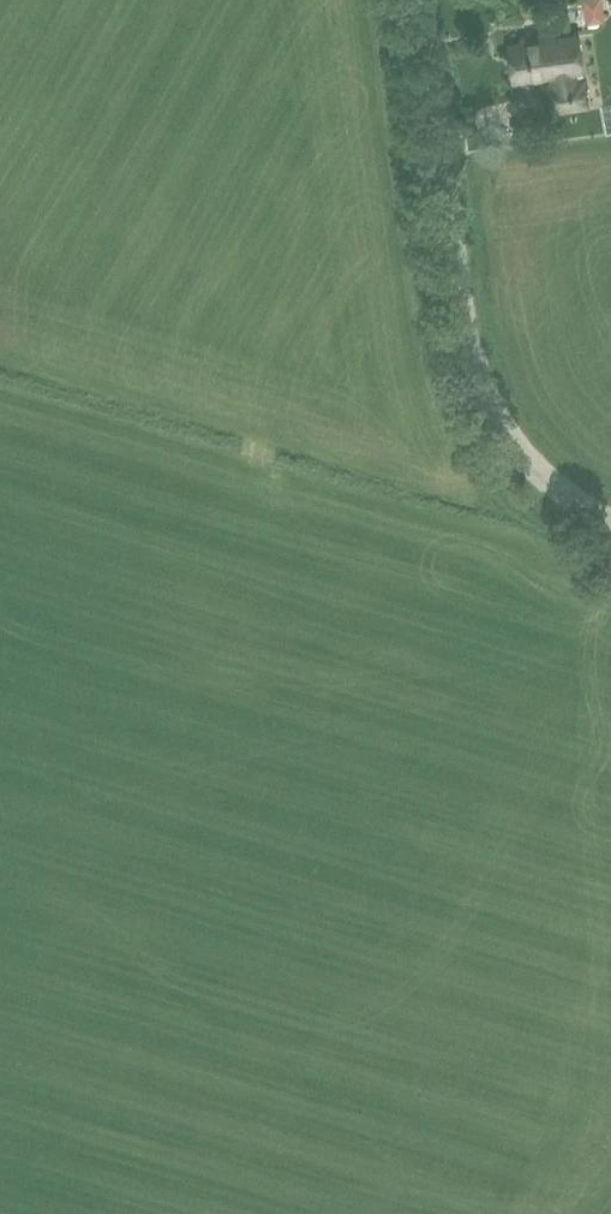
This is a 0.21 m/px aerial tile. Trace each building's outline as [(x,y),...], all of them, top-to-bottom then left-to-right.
[(585,21),(610,16),(608,0),(581,0),(585,21)] [(578,35),(553,39),(552,34),(523,39),(524,43),(510,46),(515,81),(553,75),(554,85),(545,86),(549,112),(590,106),(578,35)]
